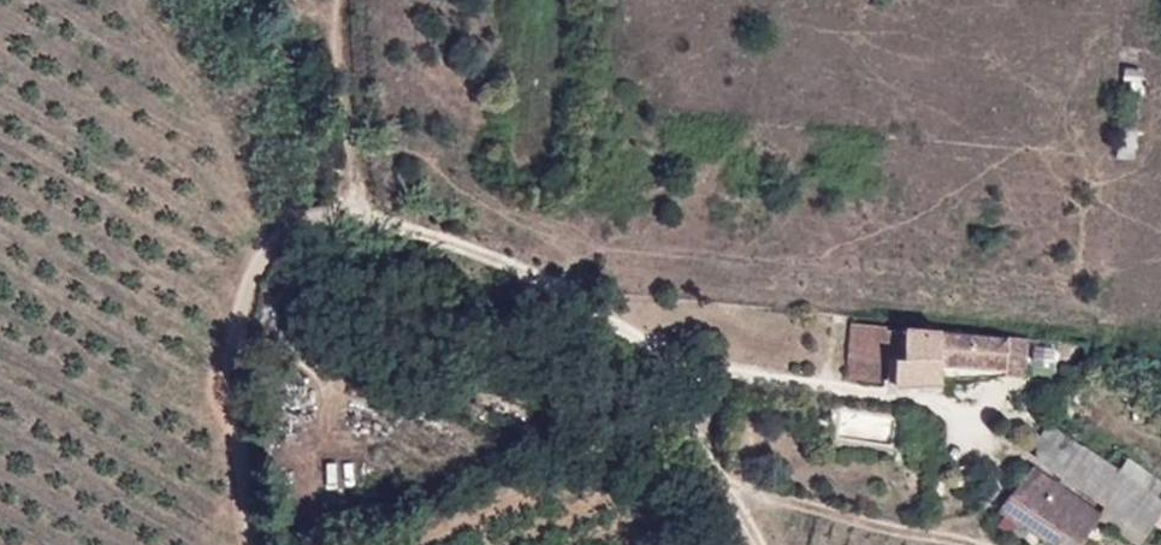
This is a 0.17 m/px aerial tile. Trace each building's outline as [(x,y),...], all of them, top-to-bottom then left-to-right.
[(852,321),(847,373),(881,377),(884,355),(886,324),(852,321)] [(896,380),(904,379),(905,365),(911,365),(913,327),(886,324),(884,355),(895,356),(896,380)] [(905,365),(904,379),(947,376),(948,329),(913,327),(911,365),(905,365)] [(1028,336),(948,329),(947,376),(995,373),(1025,374),(1028,336)] [(829,420),(812,417),(811,429),(827,432),(829,420)] [(1160,514),(1160,500),(1048,424),(1042,431),(1041,447),(1036,456),(1108,504),(1150,532),(1160,514)] [(1099,517),(1101,513),(1029,467),(1011,494),(1067,531),(1082,541),(1099,517)] [(1067,531),(1011,494),(1000,512),(1051,544),(1059,544),(1067,531)] [(1140,544),(1141,544),(1150,532),(1108,504),(1101,513),(1099,517),(1140,544)]
